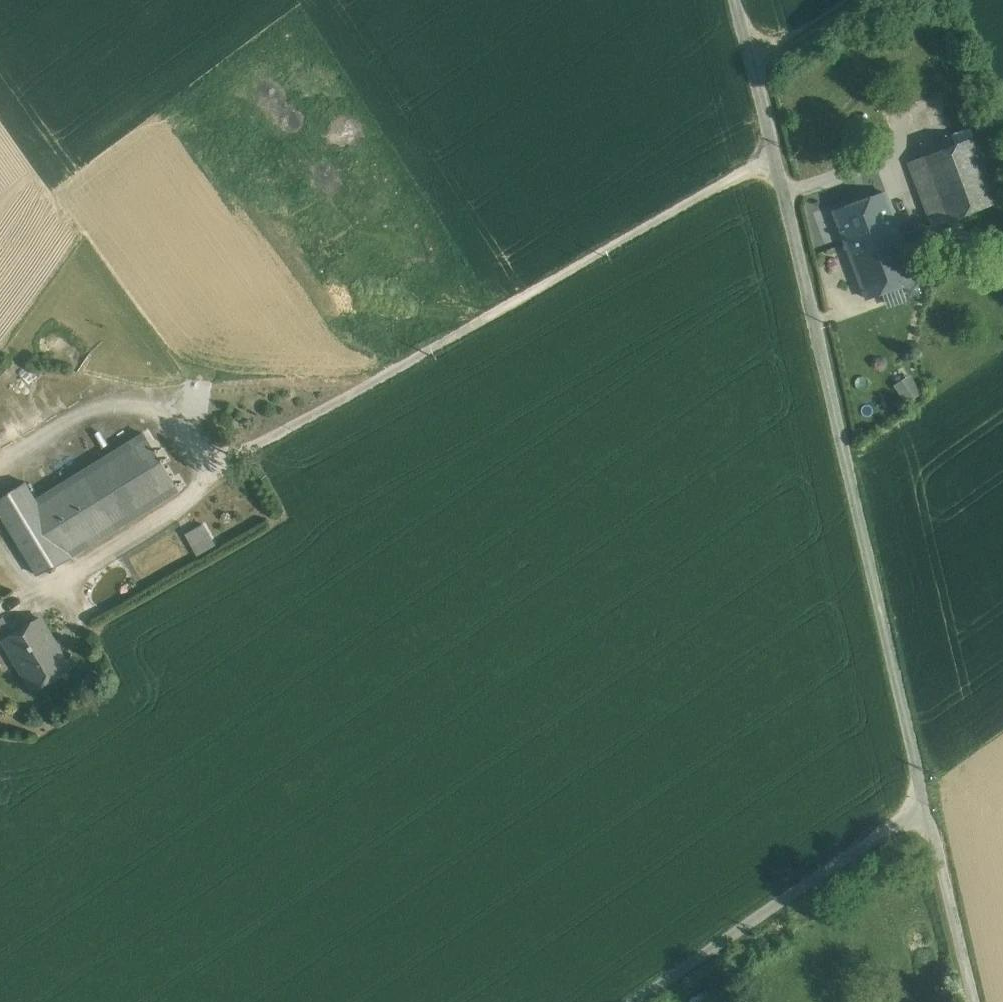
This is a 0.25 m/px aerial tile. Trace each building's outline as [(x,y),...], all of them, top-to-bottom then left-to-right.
[(957,143),(924,156),(931,174),(949,221),(1000,201),(976,136),(974,137),(970,128),(954,134),(957,143)] [(924,156),(908,162),(915,180),(931,174),(924,156)] [(931,174),(915,180),(933,227),(949,221),(931,174)] [(836,212),(853,257),(868,252),(866,247),(876,243),(879,251),(904,243),(888,201),(885,194),(836,212)] [(904,243),(879,251),(876,243),(866,247),(868,252),(853,257),(868,298),(918,279),(904,243)] [(896,384),(901,391),(914,383),(909,376),(896,384)] [(920,393),(914,383),(901,391),(907,401),(920,393)] [(36,501),(27,486),(26,484),(27,484),(26,482),(0,499),(0,512),(40,579),(72,558),(71,556),(179,489),(145,433),(36,501)] [(204,525),(186,535),(197,555),(215,544),(204,525)] [(11,629),(0,610),(0,635),(11,629)] [(41,618),(4,640),(33,690),(70,667),(41,618)] [(6,669),(16,662),(6,648),(0,653),(0,660),(6,669)]
